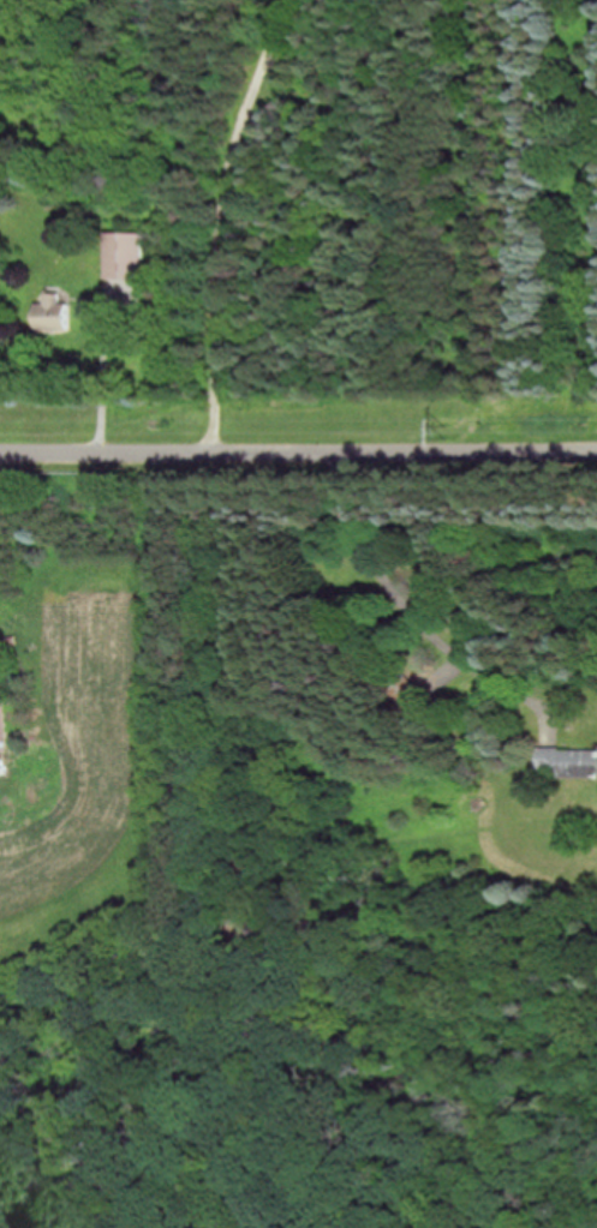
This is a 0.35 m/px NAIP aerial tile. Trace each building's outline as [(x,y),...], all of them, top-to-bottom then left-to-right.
[(147,280),(147,233),(110,233),(110,280),(147,280)] [(38,304),(38,330),(72,330),(72,303),(63,303),(63,294),(48,294),(48,304),(38,304)] [(541,746),(541,772),(561,772),(561,776),(596,776),(596,747),(541,746)]
